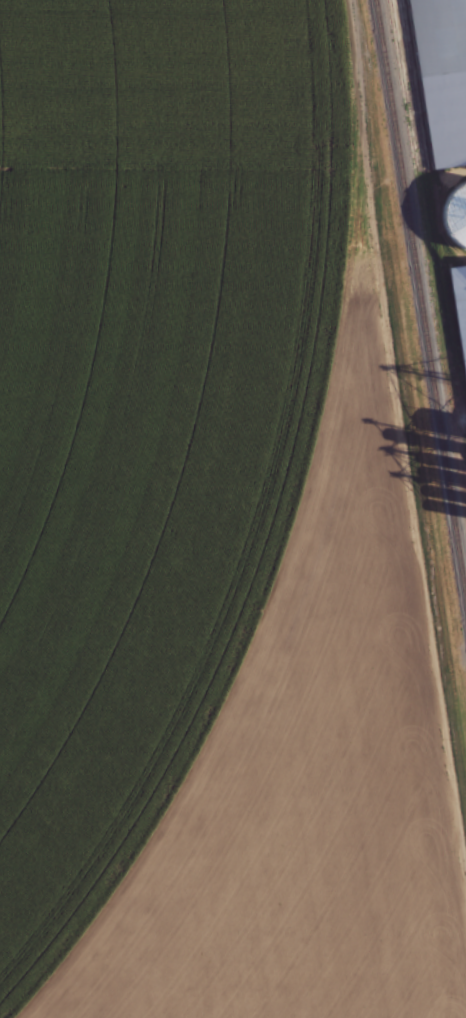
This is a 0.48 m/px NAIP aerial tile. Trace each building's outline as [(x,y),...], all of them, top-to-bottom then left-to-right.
[(430,168),(465,164),(465,0),(408,0),(430,168)] [(445,191),(440,211),(441,223),(454,246),(465,249),(465,179),(445,191)] [(449,266),(455,325),(465,324),(465,264),(449,266)]
